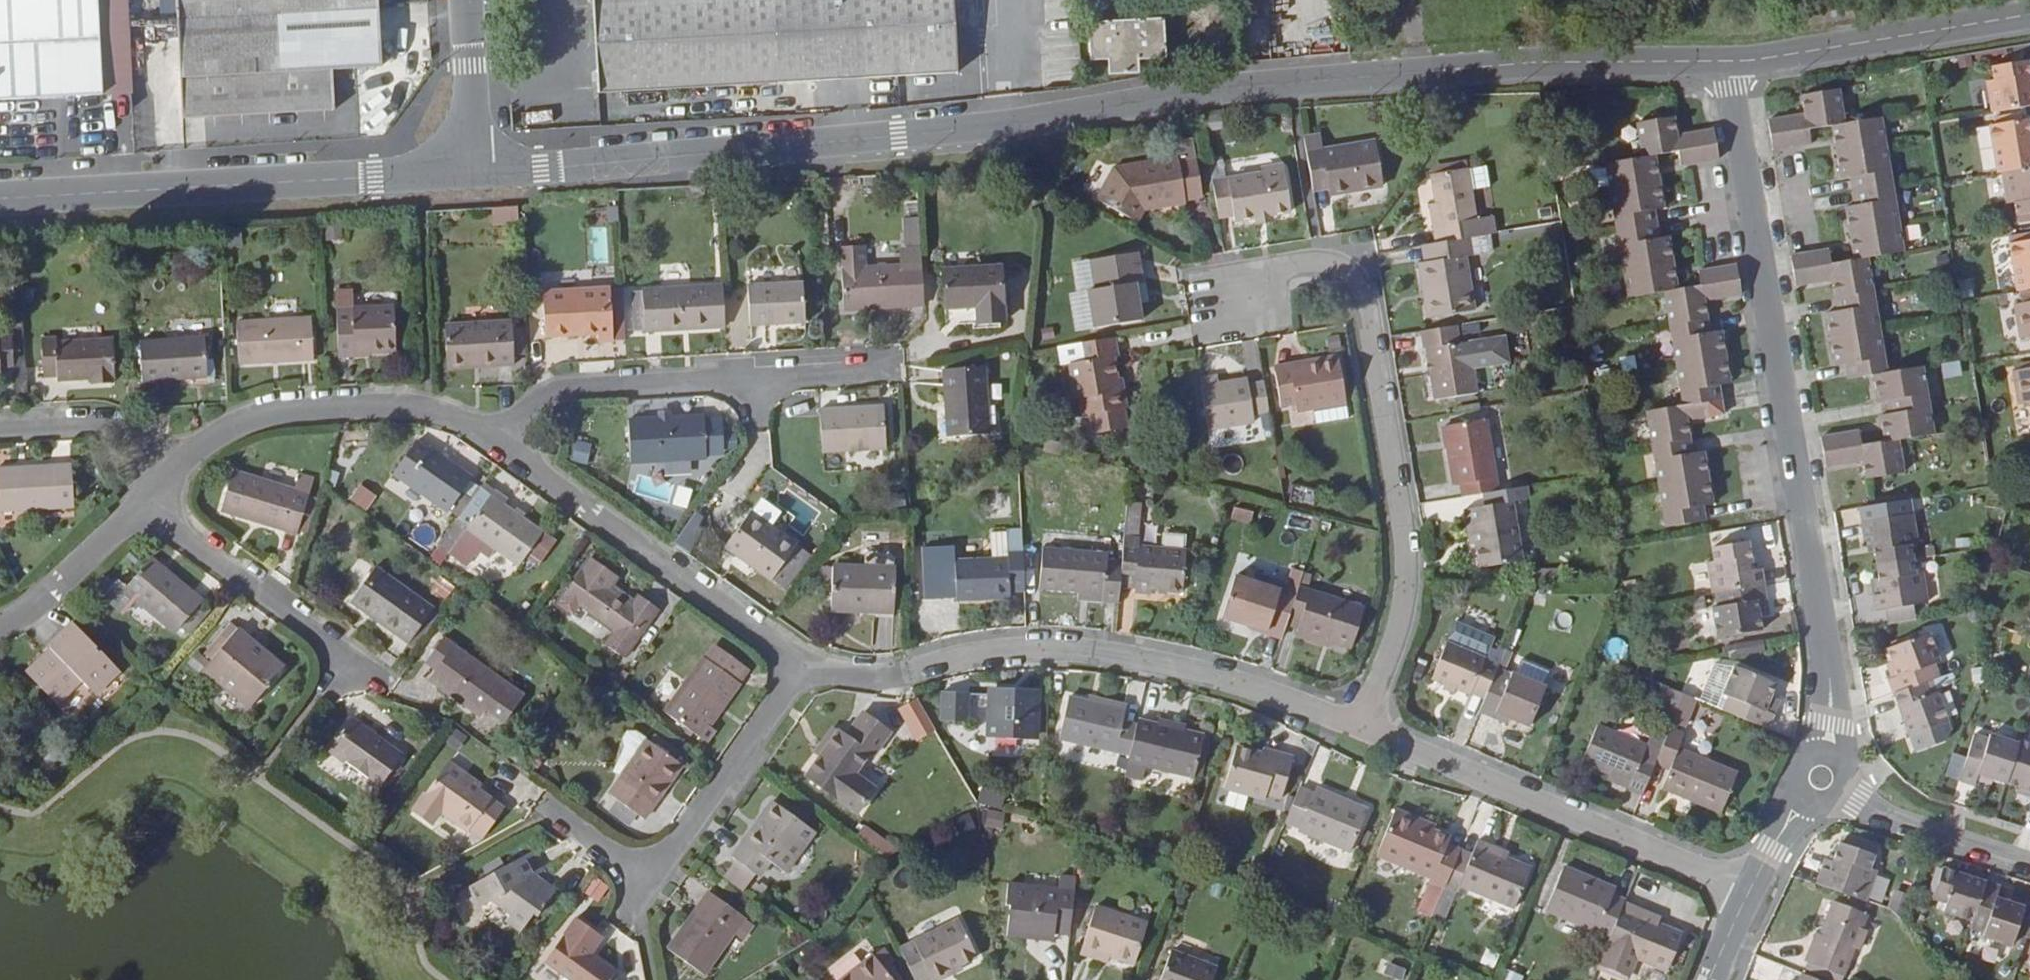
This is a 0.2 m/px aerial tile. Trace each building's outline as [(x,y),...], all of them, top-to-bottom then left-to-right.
[(105,96),(100,0),(0,0),(0,101),(105,96)] [(105,96),(134,94),(129,0),(100,0),(105,96)] [(185,120),(337,111),(335,72),(384,69),(380,0),(178,0),(185,120)] [(600,94),(960,74),(956,3),(956,0),(595,0),(600,94)] [(1267,19),(1267,0),(1247,0),(1246,18),(1267,19)] [(1165,20),(1091,23),(1092,63),(1111,62),(1111,75),(1140,74),(1140,61),(1167,59),(1165,20)] [(1992,113),(2029,106),(2029,73),(2027,59),(1994,65),(1997,83),(1988,84),(1992,113)] [(1804,117),(1770,123),(1774,151),(1807,145),(1805,132),(1828,128),(1844,126),(1838,91),(1801,98),(1804,117)] [(1844,126),(1828,128),(1832,155),(1889,146),(1884,119),(1844,126)] [(2002,173),(2029,168),(2029,127),(2029,120),(1990,126),(1997,169),(1998,174),(2002,173)] [(1686,152),(1718,147),(1715,133),(1678,139),(1675,121),(1641,126),(1646,158),(1662,156),(1686,152)] [(1990,126),(1975,128),(1983,171),(1997,169),(1990,126)] [(1306,139),(1309,154),(1315,193),(1329,191),(1330,197),(1383,189),(1375,142),(1322,152),(1320,137),(1306,139)] [(1895,186),(1889,146),(1832,155),(1837,180),(1846,179),(1849,194),(1895,186)] [(1718,147),(1686,152),(1687,165),(1720,160),(1718,147)] [(1667,182),(1662,156),(1646,158),(1606,165),(1611,192),(1667,182)] [(1204,197),(1198,159),(1181,162),(1181,159),(1118,169),(1100,200),(1140,222),(1146,210),(1187,203),(1187,199),(1204,197)] [(1226,162),(1213,163),(1216,184),(1229,182),(1226,162)] [(2002,173),(2008,203),(2015,202),(2018,215),(2029,213),(2029,168),(2002,173)] [(1436,244),(1470,239),(1494,235),(1491,217),(1476,220),(1468,170),(1431,176),(1441,232),(1434,232),(1436,244)] [(1229,182),(1216,184),(1222,223),(1235,221),(1236,225),(1292,215),(1285,173),(1229,182)] [(1671,209),(1667,182),(1611,192),(1617,232),(1664,224),(1662,210),(1671,209)] [(1902,227),(1895,186),(1849,194),(1851,209),(1841,211),(1845,236),(1902,227)] [(520,222),(519,205),(493,206),(494,224),(520,222)] [(1434,232),(1441,232),(1436,205),(1430,206),(1434,232)] [(905,245),(920,244),(918,216),(902,217),(905,245)] [(1666,240),(1664,224),(1617,232),(1624,273),(1681,264),(1676,238),(1666,240)] [(1907,254),(1902,227),(1845,236),(1850,264),(1873,260),(1907,254)] [(1472,257),(1470,239),(1436,244),(1423,246),(1425,264),(1419,265),(1423,289),(1430,288),(1435,319),(1475,312),(1467,258),(1472,257)] [(2017,293),(2029,291),(2029,241),(2010,245),(2017,293)] [(925,307),(922,249),(900,251),(900,266),(866,268),(865,248),(842,249),(843,270),(846,312),(925,307)] [(1795,272),(1827,267),(1824,251),(1793,257),(1795,272)] [(1145,284),(1141,254),(1091,262),(1095,291),(1088,292),(1095,331),(1143,323),(1140,303),(1137,284),(1145,284)] [(1878,292),(1873,260),(1850,264),(1827,267),(1795,272),(1798,287),(1829,282),(1832,300),(1878,292)] [(1003,264),(944,267),(947,307),(974,305),(980,305),(981,321),(1006,320),(1003,264)] [(1685,291),(1681,264),(1624,273),(1629,300),(1664,295),(1685,291)] [(1705,270),(1709,287),(1740,282),(1737,266),(1705,270)] [(1709,287),(1685,291),(1664,295),(1669,326),(1708,320),(1705,303),(1742,297),(1740,282),(1709,287)] [(804,284),(749,287),(752,327),(806,324),(804,284)] [(1148,302),(1145,284),(1137,284),(1140,303),(1148,302)] [(726,328),(725,287),(643,291),(646,333),(726,328)] [(1435,319),(1430,288),(1423,289),(1428,320),(1435,319)] [(544,293),(547,338),(599,335),(600,343),(614,343),(612,290),(544,293)] [(354,291),(336,292),(340,357),(357,356),(357,352),(397,349),(394,305),(355,308),(354,291)] [(1885,333),(1878,292),(1832,300),(1835,315),(1826,316),(1830,342),(1885,333)] [(2021,296),(2022,304),(2029,303),(2029,295),(2021,296)] [(2029,340),(2029,303),(2022,304),(2015,305),(2021,339),(2029,338),(2029,340)] [(313,320),(238,324),(240,365),(315,361),(313,320)] [(1708,320),(1669,326),(1676,367),(1723,359),(1719,334),(1711,335),(1708,320)] [(513,324),(446,326),(449,370),(515,365),(513,324)] [(1460,344),(1457,327),(1422,333),(1425,350),(1427,350),(1436,402),(1478,395),(1470,343),(1460,344)] [(1885,333),(1830,342),(1834,369),(1844,367),(1846,381),(1871,377),(1891,374),(1885,333)] [(3,379),(2,370),(15,369),(13,336),(0,336),(0,379),(3,379)] [(59,339),(43,339),(45,380),(59,379),(60,381),(90,380),(91,386),(116,385),(113,340),(59,343),(59,339)] [(207,339),(142,343),(144,383),(208,378),(207,339)] [(1119,358),(1117,339),(1083,345),(1058,349),(1060,361),(1069,360),(1070,366),(1076,402),(1079,401),(1082,416),(1088,415),(1091,435),(1128,429),(1125,409),(1127,409),(1125,393),(1120,394),(1115,359),(1119,358)] [(1347,406),(1340,356),(1319,360),(1319,365),(1276,372),(1281,408),(1296,406),(1298,413),(1347,406)] [(1728,386),(1723,359),(1676,367),(1683,408),(1721,401),(1719,388),(1728,386)] [(1276,372),(1319,365),(1319,360),(1275,367),(1276,372)] [(987,365),(946,369),(951,413),(958,411),(961,435),(994,431),(987,365)] [(1890,416),(1932,409),(1926,368),(1891,374),(1871,377),(1876,403),(1887,402),(1890,416)] [(2013,372),(2018,407),(2028,406),(2029,420),(2029,370),(2013,372)] [(1202,387),(1221,384),(1219,375),(1200,378),(1202,387)] [(1270,414),(1265,383),(1249,385),(1248,380),(1221,384),(1202,387),(1209,431),(1256,424),(1255,417),(1270,414)] [(1723,415),(1721,401),(1683,408),(1643,414),(1649,446),(1689,440),(1686,422),(1723,415)] [(884,408),(821,411),(824,453),(886,450),(884,408)] [(1876,418),(1881,444),(1936,435),(1932,409),(1890,416),(1876,418)] [(954,436),(961,435),(958,411),(951,413),(954,436)] [(705,417),(629,421),(632,464),(708,460),(707,447),(718,446),(718,428),(707,429),(705,417)] [(1486,495),(1500,493),(1488,420),(1443,427),(1453,487),(1461,486),(1464,499),(1486,495)] [(1825,453),(1857,448),(1854,433),(1823,438),(1825,453)] [(578,440),(572,459),(587,464),(593,444),(578,440)] [(1691,455),(1689,440),(1649,446),(1656,489),(1705,481),(1700,453),(1691,455)] [(430,452),(417,442),(394,474),(395,475),(436,504),(449,513),(450,511),(463,494),(473,479),(432,449),(430,452)] [(1896,442),(1825,453),(1828,467),(1859,462),(1863,481),(1902,475),(1896,442)] [(0,471),(0,513),(75,508),(73,466),(0,471)] [(296,491),(234,472),(222,512),(297,536),(299,532),(310,498),(311,496),(296,491)] [(347,480),(334,474),(327,487),(340,493),(347,480)] [(316,480),(301,475),(296,491),(311,496),(316,480)] [(436,504),(395,475),(387,487),(427,516),(436,504)] [(1705,481),(1656,489),(1662,529),(1703,523),(1701,509),(1709,507),(1705,481)] [(368,510),(378,494),(359,482),(349,498),(368,510)] [(510,501),(486,485),(474,502),(461,519),(441,547),(468,566),(481,550),(493,558),(498,551),(521,567),(544,534),(506,506),(510,501)] [(1523,562),(1513,503),(1529,500),(1527,489),(1500,493),(1486,495),(1487,507),(1464,511),(1467,524),(1473,524),(1481,569),(1523,562)] [(474,502),(463,494),(450,511),(461,519),(474,502)] [(318,501),(310,498),(299,532),(307,534),(318,501)] [(760,502),(752,513),(768,525),(776,514),(760,502)] [(1129,503),(1128,510),(1142,511),(1143,504),(1129,503)] [(1235,505),(1231,518),(1250,523),(1254,510),(1235,505)] [(1122,563),(1120,588),(1135,589),(1135,593),(1152,595),(1152,590),(1182,593),(1186,551),(1189,551),(1190,537),(1183,533),(1178,533),(1178,536),(1166,534),(1163,538),(1161,549),(1139,547),(1140,538),(1139,537),(1142,511),(1128,510),(1122,563)] [(1307,532),(1312,516),(1291,510),(1286,526),(1307,532)] [(768,525),(752,513),(727,550),(783,590),(808,554),(768,525)] [(1875,538),(1880,568),(1916,561),(1913,546),(1920,545),(1915,515),(1865,523),(1867,538),(1875,538)] [(1477,546),(1473,524),(1467,524),(1471,547),(1477,546)] [(992,536),(992,560),(1004,560),(1010,554),(1024,554),(1023,536),(992,536)] [(1714,593),(1717,593),(1764,585),(1761,570),(1753,571),(1749,542),(1713,548),(1716,562),(1709,563),(1714,593)] [(1025,592),(1024,554),(1010,554),(1004,560),(992,560),(956,561),(956,547),(924,548),(925,596),(957,596),(992,595),(992,601),(1011,600),(1011,592),(1025,592)] [(1120,588),(1122,563),(1108,562),(1108,556),(1044,550),(1040,589),(1078,592),(1103,594),(1103,604),(1118,605),(1120,588)] [(865,567),(895,569),(896,558),(892,554),(870,553),(866,557),(865,567)] [(120,581),(106,597),(125,613),(137,600),(176,634),(181,627),(202,603),(203,601),(153,558),(128,588),(120,581)] [(625,659),(659,611),(639,596),(633,606),(611,590),(619,579),(592,560),(559,606),(574,617),(580,608),(614,632),(606,645),(625,659)] [(1918,575),(1916,561),(1880,568),(1885,596),(1877,598),(1880,612),(1889,611),(1915,606),(1930,604),(1924,574),(1918,575)] [(865,567),(835,567),(833,612),(895,615),(897,569),(895,569),(865,567)] [(435,611),(377,569),(352,604),(411,645),(435,611)] [(1283,634),(1290,616),(1296,596),(1235,576),(1222,619),(1252,628),(1268,633),(1268,630),(1283,634)] [(1767,601),(1764,585),(1717,593),(1719,608),(1714,609),(1719,639),(1762,632),(1757,603),(1767,601)] [(1366,609),(1299,587),(1296,596),(1290,616),(1301,620),(1297,632),(1353,650),(1366,609)] [(1103,594),(1078,592),(1078,602),(1103,604),(1103,594)] [(202,603),(181,627),(189,634),(210,609),(202,603)] [(1918,621),(1915,606),(1889,611),(1891,626),(1918,621)] [(1694,612),(1700,642),(1719,639),(1714,609),(1694,612)] [(53,649),(27,672),(58,705),(83,682),(97,696),(122,673),(74,623),(50,646),(53,649)] [(1251,632),(1281,642),(1283,634),(1268,630),(1268,633),(1252,628),(1251,632)] [(226,633),(207,655),(213,660),(205,670),(252,709),(286,667),(239,629),(232,638),(226,633)] [(1895,695),(1925,683),(1940,677),(1936,664),(1941,662),(1931,634),(1890,650),(1900,677),(1890,680),(1895,695)] [(507,683),(444,638),(427,663),(437,671),(430,681),(482,718),(488,710),(507,724),(526,697),(507,683)] [(1472,694),(1485,699),(1491,685),(1500,665),(1487,660),(1488,658),(1449,641),(1433,680),(1471,696),(1472,694)] [(741,685),(705,659),(666,713),(707,743),(716,731),(711,727),(741,685)] [(1559,663),(1555,682),(1569,685),(1573,667),(1559,663)] [(1725,696),(1736,670),(1721,663),(1710,689),(1725,696)] [(1724,712),(1768,731),(1774,715),(1765,710),(1775,684),(1737,668),(1736,670),(1725,696),(1730,698),(1724,712)] [(1505,692),(1491,685),(1485,699),(1479,714),(1493,719),(1496,713),(1511,719),(1530,727),(1548,689),(1513,674),(1505,692)] [(1925,683),(1895,695),(1911,737),(1917,753),(1947,741),(1941,726),(1949,722),(1939,694),(1930,697),(1925,683)] [(1671,690),(1659,718),(1673,724),(1685,696),(1671,690)] [(1034,740),(1036,694),(1011,692),(1006,697),(989,697),(987,738),(1034,740)] [(940,723),(951,724),(952,696),(940,695),(940,723)] [(1130,756),(1137,725),(1124,722),(1127,711),(1089,703),(1089,700),(1070,695),(1060,740),(1130,756)] [(1089,703),(1127,711),(1129,704),(1090,695),(1089,700),(1089,703)] [(898,707),(916,741),(936,730),(918,696),(898,707)] [(966,724),(967,696),(952,696),(951,724),(966,724)] [(1685,696),(1673,724),(1686,729),(1697,701),(1685,696)] [(1508,726),(1511,719),(1496,713),(1493,719),(1508,726)] [(891,736),(864,717),(848,740),(839,735),(821,761),(807,780),(858,816),(875,790),(855,777),(870,757),(874,760),(891,736)] [(1158,726),(1186,734),(1187,731),(1189,725),(1160,718),(1158,724),(1158,726)] [(404,757),(354,720),(331,751),(381,789),(404,757)] [(1137,725),(1130,756),(1148,759),(1146,767),(1195,779),(1206,736),(1187,731),(1186,734),(1158,726),(1158,724),(1139,720),(1137,725)] [(1647,747),(1598,726),(1582,763),(1609,773),(1632,783),(1629,790),(1643,796),(1659,757),(1664,745),(1650,740),(1647,747)] [(1686,735),(1671,728),(1664,745),(1659,757),(1674,764),(1663,790),(1721,815),(1738,775),(1680,749),(1686,735)] [(626,774),(641,752),(648,741),(637,733),(629,731),(624,738),(630,744),(619,769),(626,774)] [(821,761),(839,735),(833,731),(815,756),(821,761)] [(1980,775),(2009,784),(2021,746),(1991,736),(1990,741),(1976,736),(1961,781),(1976,786),(1980,775)] [(684,766),(648,741),(626,774),(609,798),(644,823),(684,766)] [(2021,746),(2009,784),(2029,791),(2029,745),(2022,742),(2021,746)] [(1282,800),(1296,758),(1281,754),(1278,760),(1262,755),(1237,747),(1225,789),(1266,801),(1267,796),(1282,800)] [(1264,748),(1262,755),(1278,760),(1281,754),(1264,748)] [(1953,752),(1947,775),(1959,779),(1965,756),(1953,752)] [(484,787),(450,762),(416,810),(431,821),(439,811),(469,833),(474,825),(487,835),(507,809),(481,790),(484,787)] [(1608,781),(1629,790),(1632,783),(1609,773),(1608,781)] [(1315,793),(1300,787),(1285,824),(1352,853),(1369,811),(1317,788),(1315,793)] [(813,833),(772,803),(732,860),(736,863),(755,876),(759,879),(770,864),(784,874),(813,833)] [(810,813),(799,806),(793,814),(804,821),(810,813)] [(1462,851),(1448,845),(1451,838),(1435,831),(1421,825),(1423,819),(1397,809),(1377,856),(1432,879),(1430,884),(1445,891),(1449,881),(1462,851)] [(1421,825),(1435,831),(1438,825),(1423,819),(1421,825)] [(482,842),(487,835),(474,825),(469,833),(482,842)] [(1827,861),(1819,886),(1868,903),(1878,873),(1872,870),(1879,849),(1881,841),(1849,831),(1847,837),(1844,837),(1838,855),(1830,852),(1827,861)] [(1462,851),(1449,881),(1516,909),(1532,869),(1508,860),(1491,853),(1494,845),(1479,839),(1472,855),(1462,851)] [(879,841),(872,851),(886,861),(897,854),(879,841)] [(1491,853),(1508,860),(1511,852),(1494,845),(1491,853)] [(536,850),(468,888),(480,909),(493,902),(511,915),(507,922),(521,933),(526,927),(529,929),(557,889),(539,876),(547,871),(545,867),(535,872),(530,861),(539,855),(536,850)] [(755,876),(736,863),(724,879),(743,893),(755,876)] [(1626,903),(1627,900),(1607,891),(1610,885),(1565,866),(1547,911),(1611,938),(1626,903)] [(1945,869),(1935,898),(1950,904),(1946,912),(1976,921),(1988,884),(1945,869)] [(602,903),(610,883),(590,875),(582,895),(602,903)] [(1072,936),(1077,878),(1061,877),(1060,889),(1009,885),(1007,906),(1012,906),(1008,938),(1023,939),(1024,931),(1057,934),(1072,936)] [(2029,939),(2029,938),(2029,920),(2024,918),(2027,909),(1999,900),(2003,889),(1988,884),(1973,929),(1986,933),(1985,937),(2014,947),(2018,935),(2029,939)] [(1607,891),(1616,895),(1618,889),(1610,885),(1607,891)] [(687,934),(714,895),(709,892),(682,931),(687,934)] [(746,918),(714,895),(687,934),(682,931),(668,950),(704,976),(746,918)] [(1904,922),(1911,899),(1898,895),(1892,912),(1904,922)] [(1626,903),(1611,938),(1600,965),(1628,977),(1635,958),(1668,971),(1684,935),(1638,915),(1640,909),(1626,903)] [(1835,904),(1830,916),(1823,934),(1819,932),(1807,962),(1845,977),(1856,948),(1862,950),(1869,931),(1874,919),(1835,904)] [(1137,965),(1150,925),(1096,908),(1082,955),(1109,964),(1111,957),(1137,965)] [(577,919),(546,962),(567,977),(570,979),(614,979),(619,974),(592,955),(604,938),(577,919)] [(962,921),(916,943),(918,947),(903,955),(915,979),(946,979),(951,978),(949,973),(979,959),(962,921)] [(1056,943),(1057,934),(1024,931),(1023,939),(1056,943)] [(892,965),(896,962),(886,949),(877,957),(894,979),(904,979),(892,965)] [(1218,969),(1172,952),(1162,979),(1214,979),(1218,969)] [(876,956),(845,979),(894,979),(877,957),(876,956)] [(1384,975),(1403,978),(1406,965),(1387,962),(1384,975)] [(1502,979),(1522,979),(1524,972),(1505,968),(1502,979)]
